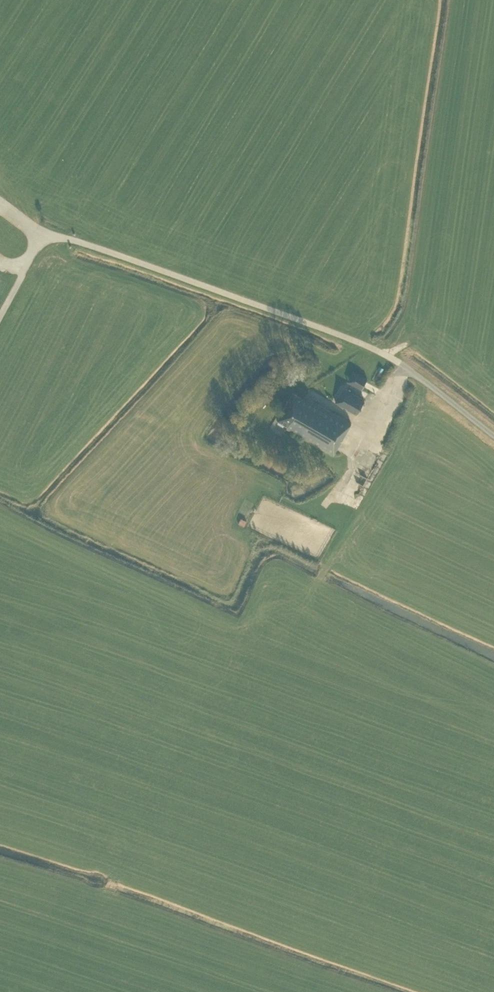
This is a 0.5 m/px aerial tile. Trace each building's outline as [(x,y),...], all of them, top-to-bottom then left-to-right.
[(361,389),(367,378),(358,373),(352,384),(361,389)] [(343,388),(335,402),(356,414),(364,400),(343,388)] [(286,428),(299,435),(333,455),(351,423),(305,396),(303,398),(293,392),(277,420),(279,420),(278,422),(283,425),(284,423),(288,425),(286,428)]
